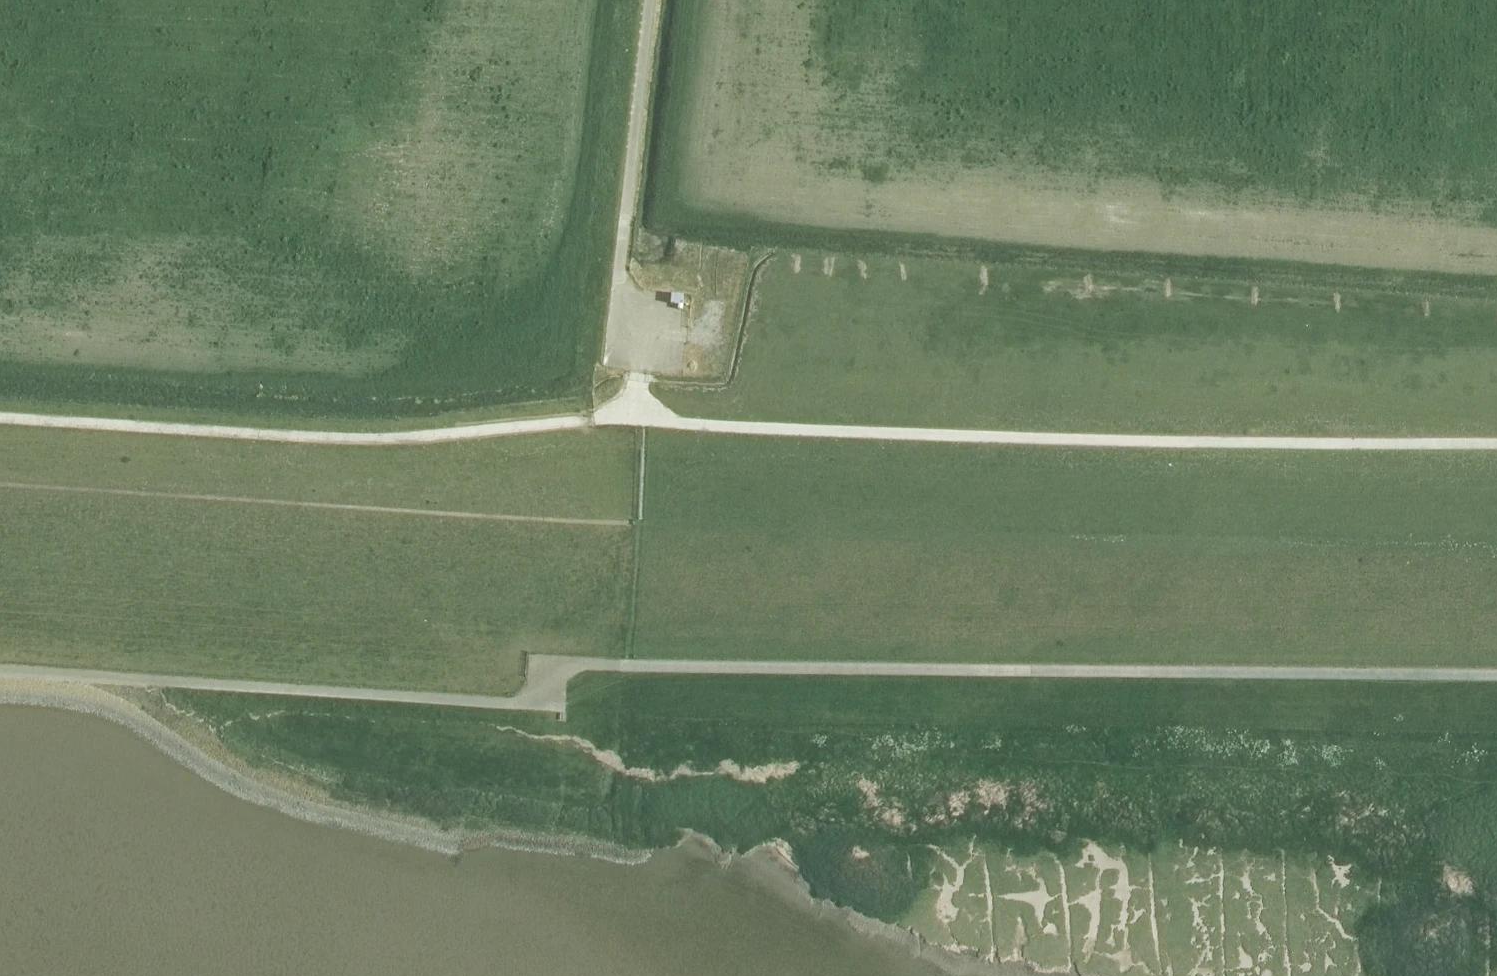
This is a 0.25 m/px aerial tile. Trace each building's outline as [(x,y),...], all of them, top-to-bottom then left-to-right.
[(705,321),(706,297),(695,296),(693,320),(705,321)]
